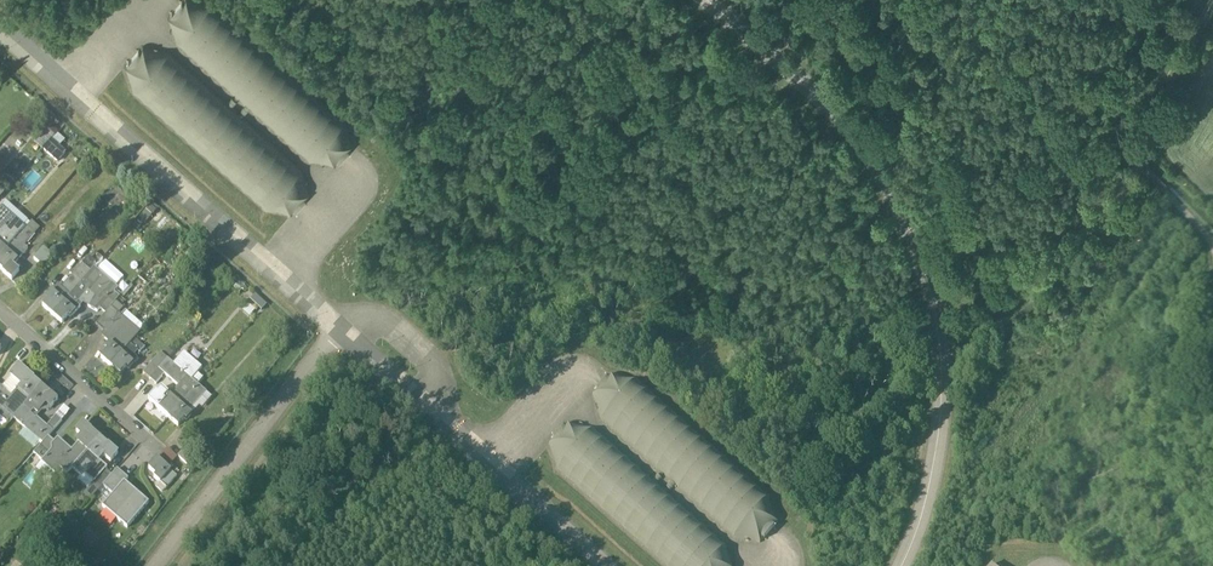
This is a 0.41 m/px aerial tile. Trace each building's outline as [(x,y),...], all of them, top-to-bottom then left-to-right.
[(25,91),(18,99),(26,106),(33,98),(25,91)] [(53,118),(36,102),(29,110),(44,124),(46,121),(49,123),(53,118)] [(49,123),(46,121),(44,124),(39,130),(51,140),(58,132),(49,123)] [(65,153),(51,140),(44,148),(58,161),(65,153)] [(128,204),(112,190),(106,197),(122,211),(128,204)] [(6,250),(22,232),(0,213),(0,245),(6,250)] [(22,232),(6,250),(17,260),(27,248),(24,245),(34,232),(27,226),(22,232)] [(43,247),(33,258),(43,266),(53,255),(43,247)] [(6,250),(0,257),(0,269),(4,272),(3,273),(12,281),(20,272),(12,265),(17,260),(6,250)] [(96,265),(89,258),(84,264),(91,271),(94,268),(96,265)] [(84,264),(61,289),(63,292),(59,297),(64,302),(81,282),(91,271),(84,264)] [(118,289),(94,268),(91,271),(81,282),(90,290),(88,291),(94,297),(89,307),(97,312),(100,309),(116,291),(118,289)] [(81,282),(64,302),(72,310),(77,304),(88,291),(90,290),(81,282)] [(57,286),(52,291),(59,297),(63,292),(61,289),(57,286)] [(59,297),(52,291),(47,297),(49,299),(43,306),(52,315),(64,302),(59,297)] [(116,291),(100,309),(105,314),(111,307),(121,296),(116,291)] [(72,310),(64,302),(52,315),(62,324),(68,317),(70,318),(80,307),(77,304),(72,310)] [(111,307),(106,314),(105,314),(96,325),(104,332),(119,314),(111,307)] [(119,314),(104,332),(106,333),(103,337),(110,343),(105,348),(107,350),(101,357),(110,366),(122,353),(130,344),(135,338),(139,334),(140,332),(119,314)] [(143,347),(135,338),(130,344),(139,352),(143,347)] [(161,352),(143,373),(150,378),(168,358),(161,352)] [(129,359),(122,353),(110,366),(120,374),(126,368),(128,370),(134,364),(129,359)] [(202,369),(185,353),(175,365),(183,372),(192,380),(202,369)] [(133,355),(129,359),(134,364),(137,359),(133,355)] [(168,358),(150,378),(156,384),(165,374),(174,364),(168,358)] [(183,372),(174,364),(165,374),(179,386),(174,392),(172,391),(171,392),(182,402),(197,385),(192,380),(183,372)] [(8,423),(14,418),(30,399),(41,387),(33,380),(33,379),(19,366),(11,376),(21,385),(13,396),(2,387),(0,389),(0,416),(8,423)] [(589,394),(598,423),(731,540),(758,546),(778,525),(769,497),(634,380),(607,375),(589,394)] [(182,402),(180,405),(187,411),(189,409),(190,410),(206,393),(197,385),(182,402)] [(50,395),(41,387),(30,399),(41,409),(46,403),(44,402),(50,395)] [(182,402),(171,392),(168,395),(162,389),(157,394),(156,393),(149,401),(168,417),(180,405),(182,402)] [(30,399),(14,418),(38,439),(48,427),(48,426),(37,417),(36,419),(31,414),(34,410),(37,413),(41,409),(30,399)] [(180,405),(168,417),(178,426),(184,419),(187,422),(192,416),(187,411),(180,405)] [(70,412),(64,406),(56,415),(57,415),(62,420),(62,421),(70,412)] [(57,415),(48,426),(48,427),(53,431),(62,420),(57,415)] [(557,470),(665,565),(734,565),(728,545),(593,428),(566,422),(547,442),(557,470)] [(99,438),(90,430),(91,430),(83,423),(76,432),(81,435),(76,441),(78,443),(88,451),(99,438)] [(48,427),(38,439),(43,443),(48,437),(53,431),(48,427)] [(43,443),(34,454),(42,461),(51,450),(51,445),(54,442),(48,437),(43,443)] [(99,438),(88,451),(99,461),(104,456),(104,455),(102,453),(108,446),(99,438)] [(61,441),(55,442),(54,442),(51,445),(51,450),(42,461),(41,462),(55,474),(60,468),(67,475),(73,468),(72,468),(88,451),(78,443),(72,450),(61,441)] [(118,454),(108,445),(108,446),(102,453),(104,455),(104,456),(110,462),(118,454)] [(194,459),(184,450),(178,456),(189,466),(194,459)] [(99,461),(88,451),(72,468),(73,468),(81,476),(88,468),(98,476),(99,477),(105,470),(107,468),(99,461)] [(171,471),(158,459),(149,469),(155,474),(154,477),(166,488),(176,476),(171,471)] [(105,470),(99,477),(98,476),(93,483),(99,489),(111,475),(105,470)] [(103,486),(113,495),(125,482),(128,479),(117,470),(103,486)] [(103,506),(128,528),(149,505),(144,500),(125,482),(113,495),(103,506)]
